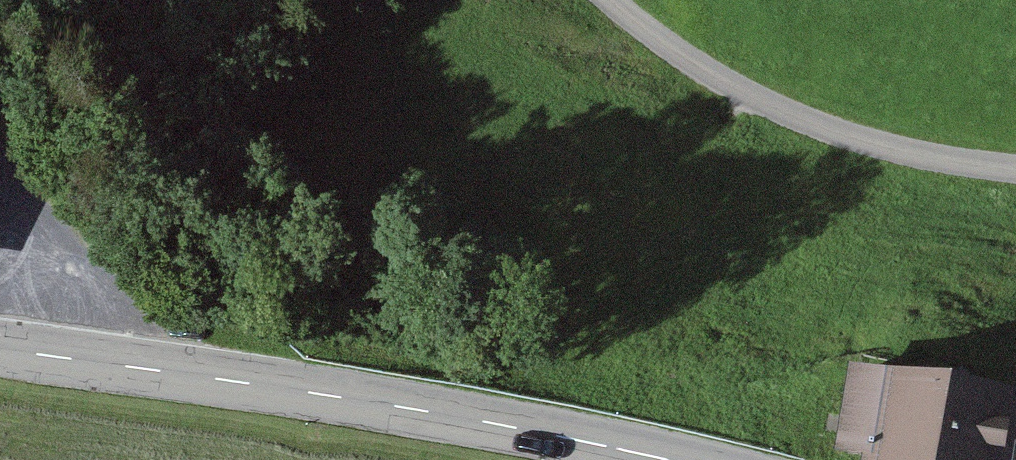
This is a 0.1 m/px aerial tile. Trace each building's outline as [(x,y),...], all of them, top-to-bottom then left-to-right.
[(849,360),(834,451),(864,456),(863,459),(1015,459),(1015,388),(849,360)]
